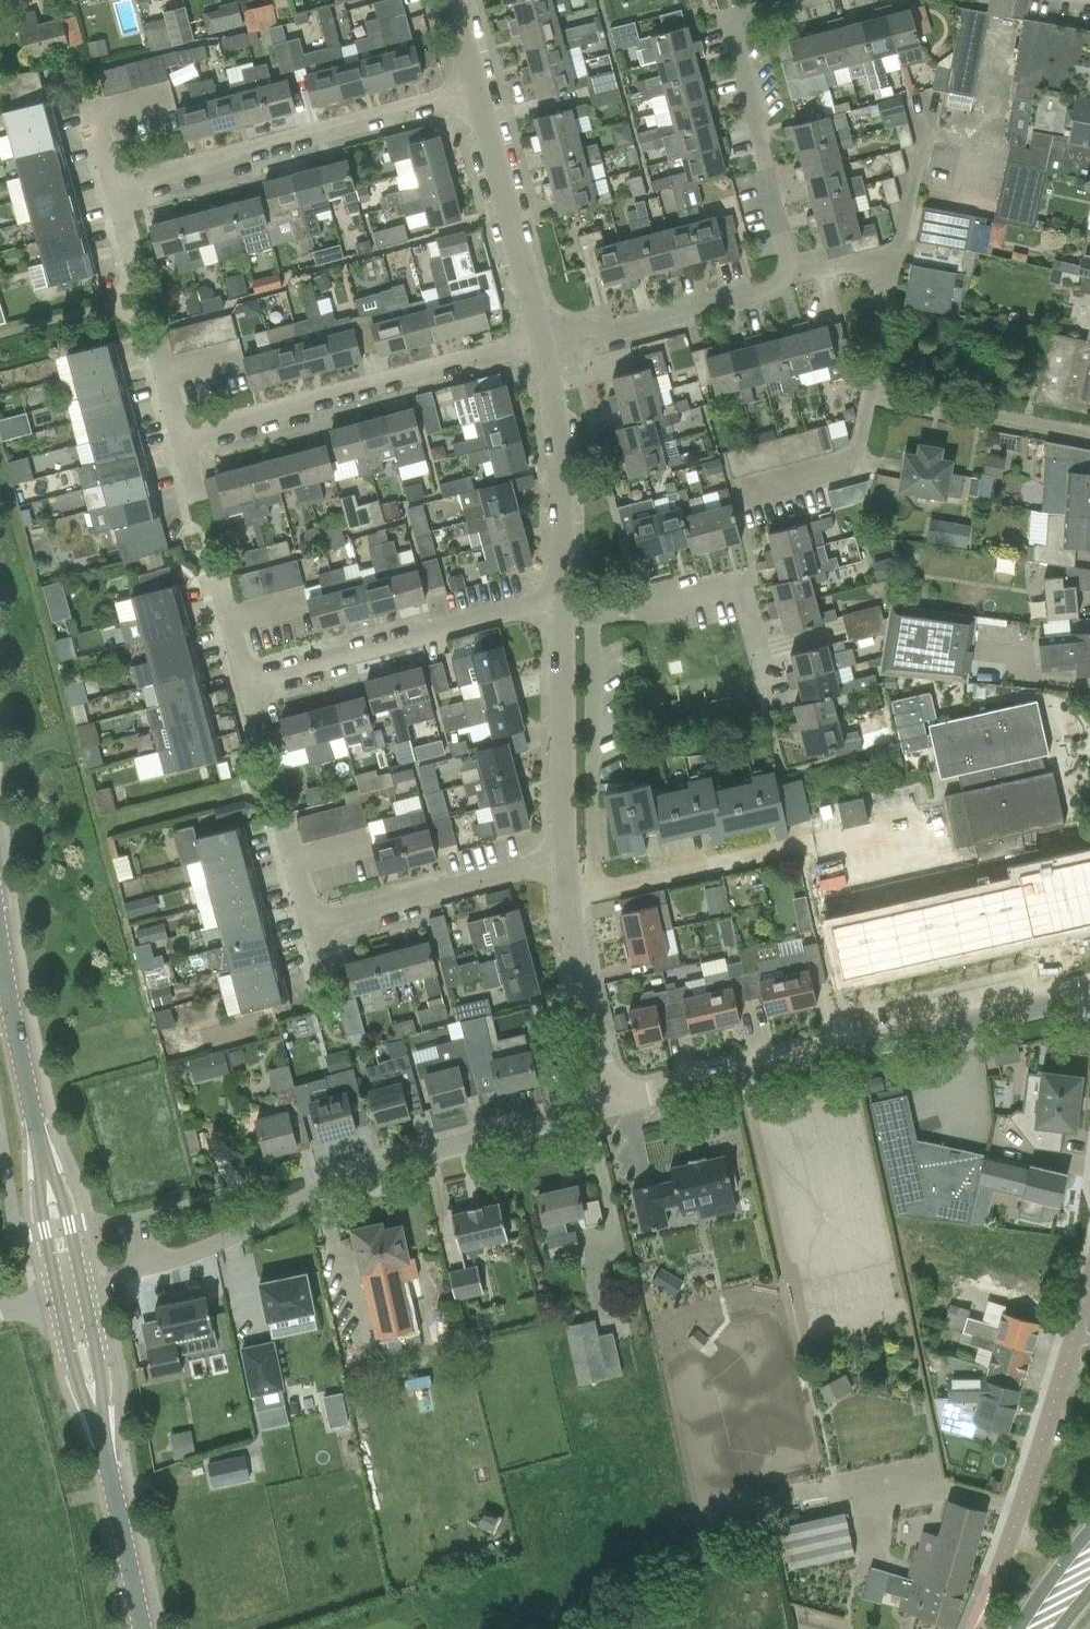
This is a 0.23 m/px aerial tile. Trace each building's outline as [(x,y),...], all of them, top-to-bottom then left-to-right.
[(374,3),(378,18),(395,83),(423,76),(421,69),(438,65),(435,54),(435,53),(434,50),(417,54),(415,47),(400,51),(394,29),(391,17),(406,13),(402,0),(386,0),(380,1),(374,3)] [(511,29),(557,17),(557,16),(573,12),(570,0),(522,0),(514,2),(518,18),(509,20),(511,29)] [(240,4),(220,10),(226,31),(245,26),(240,4)] [(925,62),(911,9),(894,13),(892,4),(884,6),(897,53),(901,68),(915,65),(925,62)] [(244,9),(249,32),(257,30),(272,27),(268,5),(244,9)] [(147,30),(146,30),(152,51),(195,39),(186,6),(164,12),(165,18),(167,25),(147,30)] [(330,6),(318,9),(328,47),(328,48),(342,98),(369,90),(361,61),(347,65),(341,44),(340,44),(330,6)] [(883,56),(897,53),(884,6),(876,9),(878,18),(863,22),(880,88),(889,86),(890,85),(887,72),(883,56)] [(964,8),(948,92),(975,97),(991,14),(964,8)] [(62,19),(61,18),(38,24),(34,9),(15,15),(27,59),(71,47),(70,46),(83,42),(76,16),(62,19)] [(667,25),(682,21),(680,13),(677,11),(664,15),(667,25)] [(308,12),(294,16),(296,24),(310,21),(308,12)] [(522,34),(526,50),(603,30),(601,21),(561,32),(557,17),(511,29),(513,37),(522,34)] [(880,88),(863,22),(846,26),(844,17),(836,19),(848,66),(863,62),(867,77),(868,77),(871,91),(880,88)] [(369,36),(355,40),(361,61),(369,90),(395,83),(378,18),(377,18),(365,21),(369,36)] [(1025,18),(1023,18),(1013,80),(1017,81),(1017,82),(1006,138),(1010,146),(1007,161),(1047,169),(1089,179),(1089,30),(1025,18)] [(848,66),(836,19),(827,22),(830,31),(815,34),(829,86),(838,84),(834,69),(848,66)] [(651,35),(635,40),(636,45),(638,51),(642,65),(658,60),(703,48),(701,40),(692,43),(687,26),(651,35)] [(565,50),(582,46),(598,42),(606,40),(603,30),(526,50),(530,66),(522,68),(524,76),(569,64),(565,50)] [(829,86),(815,34),(798,39),(796,30),(774,35),(786,81),(792,79),(797,96),(820,90),(819,89),(829,86)] [(246,32),(226,37),(229,49),(249,44),(247,34),(246,32)] [(257,32),(247,34),(249,44),(259,42),(257,32)] [(300,37),(287,41),(295,71),(305,68),(307,76),(314,105),(342,98),(328,48),(316,51),(304,54),(300,37)] [(92,58),(110,54),(106,39),(89,42),(92,58)] [(287,41),(274,44),(274,47),(278,61),(282,74),(286,73),(295,71),(287,41)] [(204,45),(192,49),(196,61),(208,58),(204,45)] [(662,75),(646,80),(648,89),(701,76),(696,59),(705,56),(703,48),(658,60),(662,75)] [(175,51),(163,55),(166,67),(179,64),(175,51)] [(170,79),(166,67),(163,55),(150,58),(157,83),(170,79)] [(157,83),(150,58),(137,62),(144,87),(157,83)] [(131,90),(144,87),(137,62),(125,65),(131,90)] [(267,64),(255,67),(268,117),(296,110),(288,80),(273,84),(267,64)] [(587,86),(589,95),(619,88),(614,70),(590,76),(589,75),(573,79),(569,64),(524,76),(526,85),(535,82),(540,99),(587,86)] [(131,90),(125,65),(112,68),(119,93),(131,90)] [(932,90),(946,92),(951,67),(937,65),(932,89),(932,90)] [(268,117),(255,67),(243,70),(246,80),(230,84),(234,96),(241,124),(268,117)] [(106,97),(119,93),(112,68),(99,72),(106,97)] [(13,101),(23,98),(44,93),(39,70),(8,77),(13,101)] [(642,91),(628,95),(630,104),(651,98),(666,93),(670,108),(716,97),(714,88),(704,91),(701,76),(648,89),(642,91)] [(214,78),(201,81),(214,132),(241,124),(234,96),(220,99),(214,78)] [(214,132),(201,81),(189,84),(194,106),(179,109),(187,139),(214,132)] [(589,95),(593,108),(622,100),(619,88),(589,95)] [(659,127),(638,133),(641,143),(652,140),(714,124),(709,107),(718,105),(716,97),(670,108),(655,112),(659,127)] [(868,105),(871,118),(905,110),(902,97),(893,99),(868,105)] [(3,112),(9,135),(57,122),(51,101),(55,100),(55,99),(3,112)] [(844,112),(851,111),(849,103),(834,106),(836,114),(844,112)] [(588,105),(535,118),(539,134),(530,137),(533,146),(578,134),(574,119),(591,115),(588,105)] [(829,116),(783,128),(786,137),(795,134),(799,151),(851,137),(844,112),(836,114),(829,115),(829,116)] [(893,117),(896,126),(909,122),(907,114),(893,117)] [(9,135),(14,156),(66,142),(66,141),(62,142),(57,122),(9,135)] [(909,122),(896,126),(901,149),(915,146),(909,122)] [(714,124),(652,140),(654,149),(664,147),(668,161),(683,157),(729,145),(727,136),(718,139),(714,124)] [(396,161),(400,176),(446,164),(439,136),(408,144),(405,133),(408,132),(407,131),(406,131),(406,132),(386,137),(385,137),(385,138),(392,162),(396,161)] [(548,167),(601,153),(598,144),(582,148),(578,134),(533,146),(535,153),(543,151),(548,167)] [(852,139),(851,137),(799,151),(803,166),(794,168),(796,176),(842,165),(838,151),(854,146),(852,139)] [(14,156),(20,177),(68,165),(63,145),(66,144),(66,142),(14,156)] [(671,175),(651,180),(654,191),(672,186),(682,183),(697,180),(696,180),(726,172),(722,155),(731,153),(729,145),(683,157),(687,171),(671,175)] [(638,163),(635,149),(628,151),(625,151),(629,165),(638,163)] [(894,176),(894,177),(908,173),(901,149),(889,152),(895,176),(894,176)] [(606,177),(603,163),(601,153),(548,167),(552,183),(543,185),(545,193),(606,177)] [(347,160),(320,168),(328,197),(341,193),(343,200),(347,214),(360,211),(354,189),(355,189),(347,160)] [(1038,213),(1047,169),(1007,161),(994,220),(1035,229),(1038,213)] [(389,207),(403,204),(453,190),(446,164),(400,176),(396,177),(400,191),(387,195),(387,196),(380,198),(383,208),(389,207)] [(20,177),(26,199),(77,186),(77,185),(74,186),(68,165),(20,177)] [(846,179),(842,165),(796,176),(798,185),(808,182),(812,198),(865,185),(862,175),(846,179)] [(320,168),(293,175),(310,236),(312,236),(321,233),(319,222),(316,214),(331,209),(328,197),(320,168)] [(270,201),(262,203),(268,226),(292,220),(294,229),(294,228),(297,240),(300,240),(302,249),(313,246),(310,236),(293,175),(265,182),(270,201)] [(646,192),(642,175),(629,178),(634,195),(646,192)] [(894,177),(894,176),(881,180),(888,204),(901,201),(894,177)] [(611,192),(610,192),(606,177),(545,193),(547,201),(556,199),(561,216),(613,202),(611,192)] [(697,180),(682,183),(702,260),(717,256),(720,265),(741,259),(734,233),(737,232),(733,214),(717,219),(716,217),(703,220),(699,205),(703,204),(697,180)] [(682,226),(668,230),(680,275),(688,273),(686,264),(702,260),(682,183),(672,186),(678,210),(682,226)] [(865,185),(812,198),(816,214),(807,217),(809,225),(855,213),(851,199),(867,194),(865,185)] [(77,186),(26,199),(31,220),(80,208),(74,187),(78,186),(77,186)] [(362,203),(371,201),(368,188),(358,190),(362,203)] [(461,218),(453,190),(403,204),(406,216),(428,210),(432,226),(461,218)] [(260,197),(233,204),(246,255),(257,252),(259,252),(274,248),(271,239),(268,228),(268,226),(262,203),(260,197)] [(233,204),(206,212),(214,242),(217,252),(232,249),(234,258),(246,255),(233,204)] [(926,209),(919,239),(968,249),(970,250),(973,230),(984,232),(986,218),(923,206),(922,208),(926,209)] [(31,220),(37,242),(89,229),(89,228),(85,229),(80,208),(31,220)] [(634,239),(619,243),(631,288),(640,286),(638,277),(653,273),(640,220),(637,209),(627,211),(630,223),(634,239)] [(206,212),(178,219),(192,269),(205,266),(205,265),(219,261),(217,252),(214,242),(206,212)] [(859,227),(855,213),(809,225),(811,233),(820,230),(825,247),(850,240),(854,253),(881,246),(874,223),(859,227)] [(649,218),(640,220),(653,273),(669,268),(672,277),(680,275),(668,230),(653,234),(649,218)] [(178,219),(151,226),(159,255),(174,251),(180,273),(192,269),(178,219)] [(378,248),(409,240),(405,223),(374,232),(378,248)] [(43,263),(91,251),(85,230),(89,230),(89,229),(37,242),(43,263)] [(601,230),(578,236),(589,277),(602,273),(605,285),(621,281),(624,290),(631,288),(619,243),(606,246),(601,230)] [(444,238),(437,240),(442,256),(462,333),(489,325),(485,311),(499,308),(499,310),(501,309),(490,269),(489,269),(489,271),(476,275),(461,279),(454,253),(469,249),(465,233),(444,238)] [(918,242),(915,264),(958,272),(963,273),(968,274),(972,274),(976,252),(970,250),(968,249),(919,239),(919,241),(916,240),(916,241),(918,242)] [(355,244),(357,254),(373,250),(372,250),(370,240),(355,244)] [(421,246),(414,248),(416,254),(423,252),(421,246)] [(313,252),(317,265),(326,262),(322,250),(313,252)] [(49,286),(100,272),(100,271),(96,272),(91,251),(43,263),(49,286)] [(441,303),(426,307),(427,310),(435,340),(462,333),(442,256),(432,258),(430,263),(436,286),(437,287),(437,288),(441,303)] [(1082,258),(1080,265),(1054,259),(1052,268),(1089,277),(1089,260),(1082,258)] [(909,279),(904,305),(950,314),(958,272),(915,264),(911,263),(908,279),(909,279)] [(1052,268),(1050,281),(1060,284),(1060,283),(1063,283),(1064,279),(1079,282),(1081,275),(1083,276),(1082,283),(1079,291),(1089,293),(1089,277),(1052,268)] [(314,280),(321,294),(335,286),(327,272),(314,280)] [(230,297),(249,292),(244,273),(225,278),(230,297)] [(253,280),(255,290),(256,294),(270,290),(266,277),(253,280)] [(404,283),(392,287),(393,289),(408,347),(435,340),(427,310),(426,307),(424,299),(409,303),(407,294),(406,294),(404,283)] [(385,309),(360,315),(366,338),(375,336),(379,350),(380,354),(408,347),(393,289),(380,292),(381,293),(382,300),(385,309)] [(221,295),(217,297),(202,300),(206,314),(225,309),(222,299),(221,295)] [(203,311),(199,297),(192,298),(187,306),(189,314),(203,311)] [(259,299),(249,302),(243,303),(247,319),(253,317),(263,314),(259,299)] [(309,318),(294,323),(308,373),(335,366),(322,316),(318,301),(318,300),(305,304),(309,318)] [(334,313),(322,316),(335,366),(362,359),(357,341),(366,338),(360,315),(336,321),(334,313)] [(225,342),(238,339),(238,338),(232,314),(219,317),(225,342)] [(219,317),(206,321),(212,345),(225,342),(219,317)] [(206,321),(193,324),(200,348),(212,345),(206,321)] [(801,323),(813,368),(828,364),(832,380),(855,374),(847,348),(835,351),(828,326),(811,330),(809,321),(801,323)] [(280,328),(268,331),(281,381),(308,373),(294,323),(279,326),(280,328)] [(813,368),(801,323),(793,325),(795,334),(779,339),(793,391),(803,388),(798,372),(813,368)] [(193,324),(181,327),(187,351),(200,348),(193,324)] [(181,327),(178,328),(167,330),(174,355),(187,351),(181,327)] [(1022,327),(1017,346),(1043,352),(1034,403),(1036,403),(1043,404),(1043,405),(1045,405),(1052,406),(1054,407),(1054,406),(1060,408),(1062,408),(1069,409),(1069,410),(1070,410),(1071,410),(1077,411),(1079,412),(1079,411),(1085,412),(1085,413),(1087,413),(1089,400),(1089,341),(1022,327)] [(245,359),(253,388),(281,381),(268,331),(255,335),(261,354),(245,359)] [(668,337),(673,352),(690,346),(685,332),(668,337)] [(793,391),(779,339),(763,343),(761,334),(752,336),(765,381),(779,377),(783,394),(793,391)] [(765,381),(752,336),(745,338),(747,347),(730,351),(744,404),(755,401),(750,385),(765,381)] [(119,341),(68,354),(74,377),(121,365),(116,343),(119,342),(119,341)] [(735,406),(744,404),(730,351),(715,355),(713,346),(691,352),(700,383),(712,380),(716,394),(731,390),(735,406)] [(618,394),(609,397),(611,405),(669,390),(669,389),(672,388),(668,374),(668,373),(662,351),(634,358),(637,371),(613,377),(618,394)] [(121,365),(74,377),(79,397),(79,398),(131,385),(130,383),(127,384),(121,365)] [(478,379),(450,387),(454,399),(455,399),(459,412),(462,425),(474,421),(475,423),(513,413),(505,385),(503,385),(481,391),(478,379)] [(131,385),(79,398),(85,418),(85,419),(133,407),(127,386),(131,386),(131,385)] [(669,390),(611,405),(613,413),(622,410),(626,426),(669,415),(669,416),(679,413),(678,412),(690,408),(687,400),(676,403),(673,404),(669,390)] [(429,392),(418,395),(417,395),(420,408),(422,414),(434,411),(429,392)] [(133,407),(85,419),(91,441),(142,427),(138,427),(133,407)] [(843,410),(846,420),(857,417),(854,407),(843,410)] [(414,409),(387,416),(400,466),(427,459),(414,409)] [(479,436),(454,443),(456,455),(470,451),(470,453),(520,440),(513,413),(475,423),(479,436)] [(621,445),(612,447),(615,456),(662,443),(674,440),(670,424),(681,421),(679,413),(669,416),(669,415),(626,426),(617,428),(621,445)] [(359,424),(373,474),(385,470),(382,460),(397,457),(400,467),(400,466),(387,416),(359,424)] [(327,446),(334,477),(335,476),(336,481),(360,474),(360,477),(373,474),(359,424),(332,431),(339,460),(331,462),(327,446)] [(828,425),(815,428),(822,455),(835,451),(832,439),(828,425)] [(142,427),(91,441),(96,462),(144,450),(138,429),(142,428),(142,427)] [(815,428),(802,432),(809,458),(822,455),(815,428)] [(802,432),(789,435),(797,462),(809,458),(802,432)] [(789,435),(777,438),(784,465),(797,462),(789,435)] [(850,443),(848,435),(832,439),(835,451),(843,449),(845,448),(847,447),(848,445),(850,443)] [(777,438),(764,442),(772,468),(784,465),(777,438)] [(520,440),(470,453),(473,464),(483,461),(487,476),(498,472),(498,475),(527,467),(520,440)] [(1042,512),(1048,513),(1048,514),(1066,515),(1089,517),(1089,449),(1046,441),(1046,442),(1047,442),(1046,457),(1045,457),(1042,512)] [(764,442),(751,445),(758,472),(772,468),(764,442)] [(662,443),(615,456),(617,463),(626,461),(630,478),(670,467),(683,464),(683,463),(693,460),(691,451),(680,454),(665,458),(662,443)] [(751,445),(739,448),(746,475),(758,472),(751,445)] [(299,453),(313,504),(326,500),(321,480),(334,477),(327,446),(299,453)] [(447,458),(443,446),(431,449),(435,461),(447,458)] [(960,498),(964,475),(949,472),(950,463),(939,461),(940,450),(921,446),(919,457),(907,455),(901,489),(945,497),(945,495),(960,498)] [(733,479),(746,475),(739,448),(726,452),(733,479)] [(144,450),(96,462),(102,484),(153,470),(149,470),(144,450)] [(272,460),(283,501),(283,500),(281,490),(295,486),(300,507),(313,504),(299,453),(272,460)] [(985,475),(995,477),(998,457),(989,455),(985,475)] [(11,470),(30,465),(28,458),(9,463),(11,470)] [(704,462),(707,476),(724,471),(721,461),(720,458),(704,462)] [(245,468),(259,518),(265,517),(271,515),(269,504),(283,501),(272,460),(245,468)] [(247,521),(252,520),(259,518),(245,468),(217,475),(228,516),(245,512),(247,521)] [(153,470),(102,484),(108,505),(155,493),(150,472),(153,471),(153,470)] [(471,476),(441,483),(444,496),(474,488),(471,476)] [(476,505),(463,508),(467,522),(518,508),(513,492),(510,481),(478,489),(472,491),(476,505)] [(674,548),(690,544),(679,501),(677,491),(675,481),(665,483),(668,494),(667,495),(671,511),(657,514),(668,560),(677,557),(674,548)] [(425,497),(424,495),(421,483),(405,488),(408,499),(408,501),(425,497)] [(722,507),(707,511),(719,556),(728,554),(725,545),(742,540),(728,488),(717,491),(722,507)] [(827,491),(832,509),(845,505),(840,488),(827,491)] [(711,558),(719,556),(707,511),(703,495),(688,499),(686,489),(677,491),(679,501),(690,544),(692,553),(709,549),(711,558)] [(108,505),(89,510),(95,532),(114,527),(127,524),(132,545),(133,545),(166,536),(160,515),(165,514),(164,512),(161,513),(155,493),(108,505)] [(356,531),(385,522),(379,499),(358,505),(355,494),(341,498),(349,528),(356,531)] [(617,507),(631,558),(641,556),(642,557),(658,553),(661,562),(668,560),(657,514),(653,498),(638,502),(617,507)] [(402,516),(398,500),(381,504),(385,520),(402,516)] [(416,537),(431,533),(423,503),(408,507),(416,537)] [(518,508),(467,522),(470,534),(480,531),(484,547),(525,536),(518,508)] [(1028,544),(1034,544),(1034,547),(1033,560),(1033,561),(1061,565),(1075,567),(1076,548),(1089,549),(1089,517),(1066,515),(1048,514),(1031,509),(1028,544)] [(821,530),(824,530),(834,527),(831,517),(769,533),(773,550),(764,552),(766,560),(812,548),(825,544),(821,530)] [(970,526),(953,523),(949,544),(967,547),(970,526)] [(341,526),(321,532),(323,542),(344,536),(341,526)] [(361,576),(371,614),(399,607),(381,543),(378,531),(367,534),(371,546),(369,546),(379,581),(365,585),(362,576),(361,576)] [(431,533),(416,537),(421,556),(436,552),(431,533)] [(344,536),(323,542),(326,550),(346,545),(344,536)] [(488,560),(478,563),(481,575),(486,574),(502,570),(503,570),(532,563),(525,536),(484,547),(488,560)] [(389,541),(381,543),(399,607),(426,600),(418,571),(416,561),(401,565),(394,540),(389,541)] [(266,546),(269,560),(292,554),(290,549),(288,541),(275,544),(266,546)] [(919,560),(921,546),(903,543),(902,558),(919,560)] [(260,548),(244,552),(248,565),(269,560),(266,546),(260,548)] [(825,571),(834,569),(832,558),(815,562),(812,548),(766,560),(768,569),(778,566),(782,581),(782,582),(825,571)] [(326,554),(311,558),(315,572),(330,568),(326,554)] [(445,585),(439,564),(437,557),(423,561),(430,589),(445,585)] [(882,561),(887,579),(896,577),(892,558),(882,561)] [(290,588),(304,584),(297,559),(284,563),(290,588)] [(290,588),(284,563),(271,566),(278,591),(290,588)] [(1045,578),(1048,619),(1079,616),(1076,586),(1082,585),(1082,590),(1089,589),(1089,569),(1075,567),(1061,565),(1062,577),(1045,578)] [(278,591),(271,566),(258,570),(265,595),(278,591)] [(143,594),(132,597),(138,619),(186,606),(180,585),(184,584),(183,582),(175,585),(170,568),(139,577),(143,594)] [(344,568),(331,572),(345,621),(371,614),(361,576),(347,580),(344,568)] [(246,573),(252,598),(265,595),(258,570),(246,573)] [(770,611),(816,599),(812,585),(828,581),(825,571),(782,582),(782,581),(772,584),(777,600),(768,603),(770,611)] [(345,621),(331,572),(319,575),(321,584),(305,588),(308,600),(310,600),(317,629),(345,621)] [(252,598),(246,573),(233,577),(240,601),(252,598)] [(448,579),(451,590),(466,586),(463,575),(448,579)] [(904,575),(899,602),(920,606),(921,594),(924,578),(904,575)] [(1029,599),(1040,599),(1039,576),(1028,576),(1029,599)] [(781,617),(786,633),(838,619),(835,609),(819,613),(816,599),(770,611),(772,619),(781,617)] [(846,627),(884,618),(880,604),(843,614),(846,627)] [(889,616),(887,631),(880,673),(969,682),(978,616),(891,604),(889,616)] [(138,619),(121,624),(127,644),(144,640),(195,626),(195,625),(191,626),(186,606),(138,619)] [(63,607),(50,611),(53,623),(70,618),(68,611),(63,607)] [(887,631),(889,616),(884,618),(846,627),(850,642),(887,631)] [(195,626),(144,640),(149,662),(197,650),(192,628),(195,627),(195,626)] [(496,630),(479,635),(483,650),(500,645),(496,630)] [(1074,634),(1075,634),(1041,637),(1043,669),(1076,667),(1077,676),(1089,674),(1089,632),(1074,634)] [(77,657),(72,636),(55,640),(61,661),(77,657)] [(796,671),(786,673),(789,682),(834,670),(834,669),(857,663),(853,648),(846,649),(844,641),(791,654),(796,671)] [(459,688),(480,682),(510,675),(502,646),(473,654),(452,660),(459,688)] [(149,662),(132,666),(138,687),(145,686),(155,684),(203,671),(206,670),(206,668),(202,669),(197,650),(149,662)] [(435,692),(450,688),(443,662),(428,666),(435,692)] [(422,667),(395,674),(408,725),(420,722),(420,721),(435,717),(429,696),(422,667)] [(834,670),(789,682),(791,690),(800,687),(803,700),(804,703),(847,692),(848,693),(857,690),(856,689),(878,684),(875,674),(854,680),(838,684),(834,670)] [(145,686),(144,690),(147,702),(152,707),(208,692),(208,691),(203,671),(155,684),(145,686)] [(395,674),(367,682),(374,711),(389,707),(395,728),(396,728),(399,742),(412,739),(408,725),(395,674)] [(443,719),(443,720),(517,702),(510,675),(480,682),(484,697),(464,702),(463,700),(449,703),(453,717),(443,719)] [(895,676),(885,677),(886,687),(896,686),(895,676)] [(966,698),(978,699),(985,700),(987,684),(979,684),(968,682),(966,698)] [(152,707),(146,708),(152,729),(166,725),(166,726),(218,713),(217,712),(214,712),(208,693),(208,692),(152,707)] [(799,722),(790,724),(792,733),(838,721),(834,706),(850,702),(848,693),(847,692),(804,703),(795,706),(799,722)] [(931,692),(892,701),(904,753),(930,747),(928,741),(932,740),(934,748),(941,779),(942,778),(958,774),(1042,755),(1048,754),(1049,754),(1037,699),(1036,700),(940,721),(930,724),(930,723),(929,723),(931,734),(927,735),(924,721),(937,718),(931,692)] [(364,698),(336,705),(347,746),(361,741),(364,752),(377,749),(377,747),(373,731),(364,698)] [(517,702),(443,720),(446,731),(491,720),(495,736),(524,728),(517,702)] [(336,705),(309,712),(323,762),(350,755),(347,746),(336,705)] [(309,712),(282,719),(290,748),(305,744),(310,765),(323,762),(309,712)] [(166,725),(152,729),(157,751),(159,750),(160,751),(215,737),(220,736),(214,714),(218,713),(166,726),(166,725)] [(838,721),(792,733),(794,740),(803,738),(808,755),(835,747),(837,756),(861,750),(863,749),(858,731),(842,735),(838,721)] [(215,737),(160,751),(165,773),(178,770),(229,756),(229,754),(225,755),(220,736),(215,737)] [(442,739),(429,743),(432,756),(445,753),(442,739)] [(453,756),(454,755),(469,752),(466,741),(451,745),(453,756)] [(482,765),(461,770),(462,771),(465,785),(515,772),(511,755),(508,743),(498,746),(479,751),(480,758),(482,765)] [(962,792),(945,796),(951,823),(957,845),(957,848),(968,845),(968,847),(969,848),(971,850),(972,851),(974,851),(975,852),(977,852),(979,860),(978,861),(978,862),(1026,850),(1024,841),(1032,842),(1033,831),(1048,827),(1064,824),(1064,825),(1065,824),(1053,770),(1052,769),(1052,771),(1046,772),(1042,755),(958,774),(962,792)] [(101,757),(87,761),(89,768),(103,764),(101,757)] [(433,762),(419,766),(426,793),(440,789),(433,762)] [(391,773),(394,783),(414,777),(412,768),(391,773)] [(357,781),(359,788),(361,793),(394,785),(394,783),(391,773),(391,772),(357,781)] [(515,772),(465,785),(468,797),(477,794),(481,808),(493,805),(493,806),(522,799),(515,772)] [(810,819),(801,779),(786,783),(778,784),(776,777),(775,772),(754,776),(753,773),(751,774),(753,783),(734,787),(745,830),(766,825),(764,819),(773,817),(778,837),(789,835),(787,824),(810,819)] [(776,777),(778,784),(786,783),(784,775),(779,776),(776,777)] [(681,835),(701,830),(702,830),(701,825),(709,823),(714,843),(725,840),(724,834),(745,830),(734,787),(715,792),(712,777),(690,782),(689,779),(687,779),(690,789),(671,793),(681,835)] [(650,782),(644,784),(606,792),(616,835),(617,835),(621,853),(635,850),(635,851),(647,849),(642,829),(656,826),(659,840),(681,835),(671,793),(653,797),(650,782)] [(394,784),(394,785),(388,786),(390,796),(393,795),(398,786),(397,783),(394,784)] [(328,799),(324,784),(305,789),(309,804),(328,799)] [(390,796),(388,786),(380,788),(379,789),(381,794),(385,797),(390,796)] [(117,812),(112,788),(94,793),(100,816),(117,812)] [(360,794),(361,793),(359,788),(344,792),(345,797),(360,794)] [(443,788),(440,789),(426,793),(434,822),(450,817),(443,788)] [(362,801),(360,794),(345,797),(347,805),(348,805),(362,801)] [(479,823),(475,824),(479,838),(486,836),(500,832),(500,833),(529,825),(522,799),(493,806),(493,805),(481,808),(475,810),(479,823)] [(348,805),(355,829),(368,826),(362,801),(348,805)] [(218,821),(236,817),(232,803),(214,808),(218,821)] [(347,805),(335,808),(342,833),(355,829),(348,805),(347,805)] [(335,808),(323,811),(329,836),(342,833),(335,808)] [(424,808),(397,816),(410,865),(437,858),(429,830),(424,808)] [(323,811),(310,814),(317,839),(329,836),(323,811)] [(303,843),(317,839),(310,814),(297,818),(303,843)] [(382,873),(410,865),(397,816),(384,819),(389,840),(374,844),(382,873)] [(457,844),(452,823),(450,817),(434,822),(441,848),(457,844)] [(194,825),(176,830),(176,832),(185,864),(185,865),(188,864),(202,860),(202,861),(250,849),(244,827),(248,826),(248,825),(197,838),(194,825)] [(202,860),(188,864),(193,886),(208,883),(259,869),(259,867),(255,868),(250,849),(202,861),(202,860)] [(834,924),(845,977),(1034,935),(1035,935),(1089,923),(1089,857),(1021,873),(1023,882),(834,924)] [(208,883),(193,886),(199,907),(200,907),(213,904),(261,892),(256,871),(259,870),(259,869),(208,883)] [(705,889),(707,899),(725,895),(723,885),(705,889)] [(514,906),(509,889),(498,893),(502,909),(514,906)] [(665,889),(638,895),(641,909),(623,913),(624,919),(620,920),(624,938),(663,930),(657,906),(668,903),(665,889)] [(261,892),(213,904),(219,926),(267,913),(271,912),(270,911),(267,912),(261,892)] [(806,896),(793,899),(795,908),(808,906),(806,896)] [(124,904),(128,919),(142,915),(137,900),(124,904)] [(489,917),(468,923),(471,937),(475,950),(496,944),(525,937),(518,909),(488,917),(489,917)] [(267,913),(219,926),(225,947),(273,934),(267,913)] [(440,959),(455,955),(444,914),(430,918),(440,959)] [(720,921),(722,934),(734,932),(731,919),(720,921)] [(140,944),(141,946),(154,942),(151,928),(137,932),(140,944)] [(655,972),(663,970),(682,966),(679,952),(668,955),(663,930),(624,938),(629,957),(632,957),(634,963),(653,958),(655,972)] [(225,947),(207,951),(212,973),(217,972),(230,969),(282,955),(282,954),(278,955),(273,934),(225,947)] [(532,964),(525,937),(496,944),(500,959),(479,964),(478,960),(458,966),(455,955),(440,959),(447,986),(462,982),(462,981),(482,976),(532,964)] [(442,993),(429,942),(401,950),(409,979),(424,976),(429,996),(442,993)] [(827,982),(821,955),(818,943),(803,946),(804,951),(781,956),(794,1013),(813,1008),(812,1005),(818,1003),(814,985),(827,982)] [(742,962),(744,973),(750,999),(764,996),(768,1014),(774,1013),(775,1017),(794,1013),(781,956),(756,961),(753,948),(739,951),(742,962)] [(401,950),(374,957),(388,1007),(401,1004),(395,983),(409,979),(401,950)] [(163,954),(154,957),(138,961),(141,969),(142,969),(162,964),(165,963),(163,954)] [(282,955),(230,969),(236,990),(284,977),(278,956),(282,956),(282,955)] [(375,1010),(388,1007),(374,957),(347,964),(355,993),(370,989),(375,1010)] [(142,969),(148,990),(162,987),(169,985),(177,983),(172,961),(162,964),(142,969)] [(737,1002),(750,999),(744,973),(742,962),(728,964),(729,970),(704,975),(708,992),(717,1030),(736,1026),(735,1022),(741,1021),(737,1002)] [(532,964),(482,976),(486,990),(506,984),(510,999),(539,991),(532,964)] [(236,990),(223,994),(229,1015),(271,1004),(284,1001),(293,998),(293,997),(289,998),(284,977),(236,990)] [(698,1034),(717,1030),(708,992),(694,995),(693,990),(686,986),(675,988),(673,982),(666,984),(674,1016),(687,1013),(691,1032),(697,1030),(698,1034)] [(666,984),(667,990),(655,993),(654,990),(645,992),(641,996),(643,1007),(630,1009),(638,1044),(641,1043),(642,1047),(656,1044),(656,1040),(665,1038),(660,1019),(674,1016),(666,984)] [(152,1008),(153,1008),(166,1005),(162,987),(148,990),(147,990),(147,991),(151,1008),(152,1008)] [(429,1007),(418,1010),(422,1024),(449,1017),(445,1003),(444,1003),(442,997),(427,1001),(429,1007)] [(347,1036),(365,1031),(356,998),(338,1002),(347,1036)] [(457,1021),(466,1019),(483,1015),(492,1013),(489,998),(453,1006),(457,1021)] [(284,1001),(271,1004),(274,1014),(286,1010),(284,1001)] [(535,1020),(546,1017),(542,1002),(531,1005),(535,1020)] [(614,1015),(617,1029),(628,1026),(625,1012),(614,1015)] [(413,1018),(392,1024),(396,1037),(417,1032),(413,1018)] [(271,1036),(281,1034),(279,1027),(269,1030),(271,1036)] [(236,1031),(224,1035),(228,1048),(240,1045),(236,1031)] [(537,1082),(530,1052),(528,1052),(524,1034),(489,1042),(500,1090),(537,1082)] [(196,1050),(193,1038),(176,1043),(179,1055),(196,1050)] [(371,1090),(369,1091),(379,1125),(410,1116),(410,1115),(424,1111),(415,1079),(408,1054),(403,1038),(387,1042),(391,1059),(380,1062),(380,1064),(386,1086),(371,1090)] [(464,1038),(450,1042),(438,1045),(437,1046),(440,1056),(417,1062),(421,1078),(427,1076),(436,1109),(468,1100),(459,1068),(471,1065),(465,1038),(464,1038)] [(998,1063),(1019,1059),(1016,1046),(995,1051),(998,1063)] [(229,1052),(233,1066),(242,1063),(245,1056),(244,1048),(229,1052)] [(189,1062),(195,1082),(231,1072),(229,1064),(225,1051),(189,1062)] [(346,1053),(325,1058),(330,1075),(350,1070),(346,1053)] [(277,1116),(257,1122),(266,1155),(298,1146),(289,1114),(302,1111),(296,1087),(295,1087),(289,1064),(278,1068),(283,1090),(272,1094),(271,1094),(277,1116)] [(331,1096),(310,1102),(313,1112),(321,1140),(357,1131),(355,1126),(349,1100),(361,1097),(354,1069),(350,1070),(330,1075),(326,1076),(326,1079),(331,1096)] [(1075,1128),(1079,1097),(1081,1079),(1082,1079),(1082,1077),(1080,1077),(1072,1076),(1072,1072),(1054,1069),(1054,1074),(1046,1073),(1043,1072),(1043,1074),(1044,1075),(1041,1097),(1034,1096),(1033,1112),(1015,1109),(1008,1115),(1034,1148),(1063,1151),(1063,1150),(1061,1150),(1063,1128),(1073,1129),(1073,1130),(1075,1130),(1076,1128),(1075,1128)] [(882,1075),(869,1078),(872,1092),(885,1089),(882,1075)] [(871,1104),(896,1216),(933,1220),(970,1225),(976,1201),(979,1186),(986,1154),(985,1154),(985,1155),(926,1141),(917,1143),(906,1096),(871,1104)] [(196,1128),(187,1130),(186,1131),(192,1154),(202,1152),(196,1128)] [(979,1186),(976,1201),(986,1203),(992,1201),(994,1190),(1024,1197),(1020,1214),(1041,1219),(1045,1202),(1059,1205),(1067,1173),(1031,1165),(986,1154),(979,1186)] [(659,1182),(633,1188),(643,1231),(670,1224),(666,1206),(681,1202),(682,1206),(696,1203),(698,1208),(700,1219),(738,1210),(734,1194),(733,1189),(738,1188),(734,1171),(729,1172),(726,1155),(705,1160),(704,1157),(703,1157),(704,1160),(693,1163),(692,1159),(691,1160),(692,1163),(671,1168),(674,1180),(659,1184),(659,1182)] [(578,1186),(576,1186),(538,1195),(548,1236),(546,1236),(551,1257),(580,1249),(576,1230),(568,1231),(565,1219),(582,1215),(585,1227),(604,1223),(599,1199),(582,1203),(578,1186)] [(500,1203),(482,1208),(452,1215),(460,1251),(509,1239),(500,1203)] [(408,1260),(401,1226),(383,1230),(382,1224),(354,1230),(377,1337),(418,1329),(407,1280),(419,1278),(415,1258),(408,1260)] [(455,1299),(484,1292),(478,1266),(449,1273),(455,1299)] [(306,1273),(259,1283),(267,1322),(269,1321),(315,1312),(306,1273)] [(214,1329),(207,1295),(156,1306),(164,1345),(147,1349),(153,1377),(183,1371),(176,1338),(214,1329)] [(954,1306),(947,1328),(963,1332),(1032,1351),(1039,1324),(1039,1323),(1004,1314),(1001,1326),(969,1318),(971,1310),(954,1306)] [(595,1318),(565,1325),(579,1384),(623,1374),(613,1332),(599,1335),(595,1318)] [(698,1328),(688,1340),(699,1350),(709,1339),(698,1328)] [(963,1332),(961,1342),(985,1348),(986,1344),(995,1347),(990,1367),(1022,1375),(1024,1376),(1032,1351),(963,1332)] [(275,1341),(241,1348),(251,1397),(254,1396),(257,1412),(286,1406),(283,1390),(285,1390),(275,1341)] [(988,1374),(950,1375),(950,1393),(950,1403),(962,1403),(980,1402),(976,1417),(974,1423),(1008,1432),(1015,1411),(1021,1389),(1018,1389),(1022,1375),(990,1367),(988,1374)] [(819,1388),(826,1400),(835,1395),(829,1383),(819,1388)] [(342,1393),(324,1397),(330,1428),(349,1424),(342,1393)] [(171,1433),(174,1451),(175,1458),(196,1455),(192,1430),(171,1433)] [(245,1455),(208,1463),(213,1487),(251,1479),(245,1455)] [(909,1577),(908,1579),(926,1584),(963,1594),(986,1511),(949,1501),(940,1536),(935,1554),(918,1550),(916,1549),(909,1577)] [(854,1554),(845,1512),(781,1526),(790,1568),(854,1554)] [(903,1597),(900,1609),(954,1624),(963,1594),(926,1584),(908,1579),(903,1597)]
